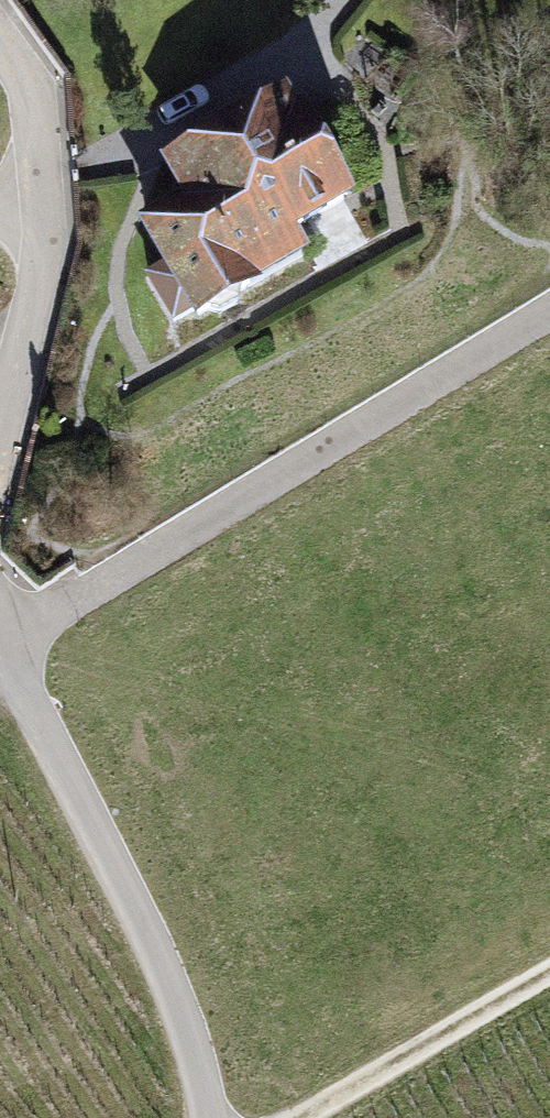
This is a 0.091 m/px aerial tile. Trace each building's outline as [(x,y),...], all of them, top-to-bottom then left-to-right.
[(192,220),(154,241),(201,324),(303,266),(291,245),(342,216),(286,119),(172,184),(192,220)]
